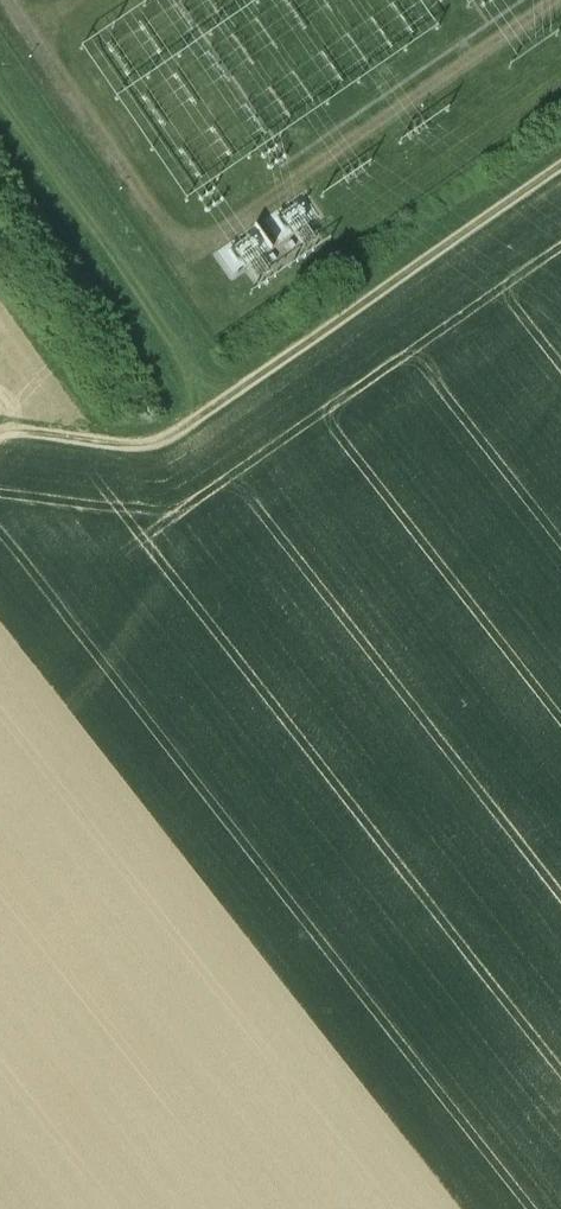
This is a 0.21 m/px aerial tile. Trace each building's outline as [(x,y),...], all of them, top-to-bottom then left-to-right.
[(314,222),(325,215),(309,189),(214,248),(231,275),(244,267),(259,290),(329,247),(314,222)]
